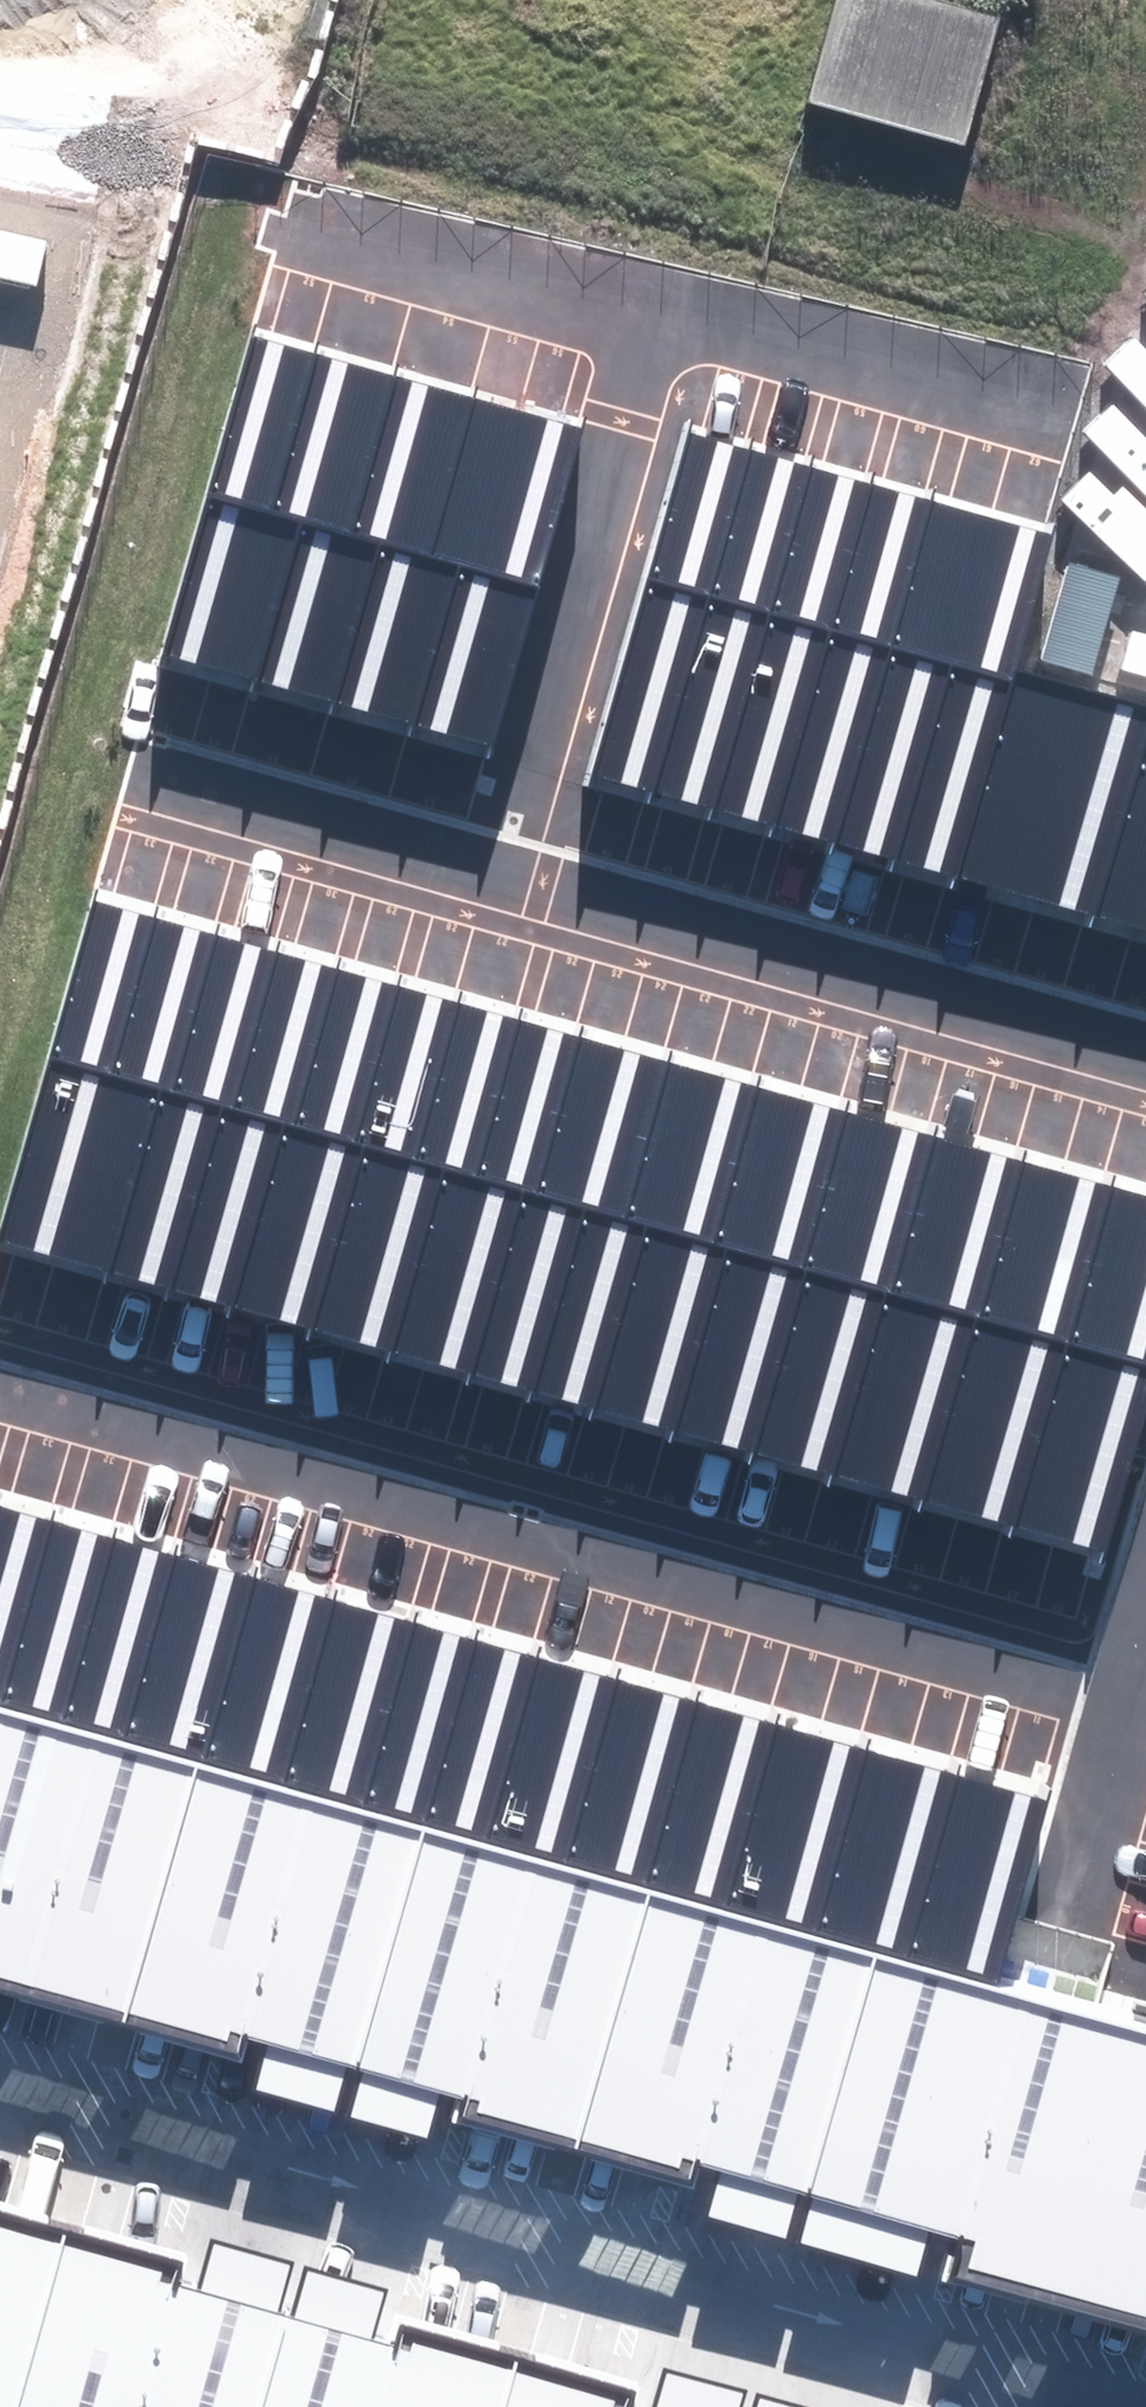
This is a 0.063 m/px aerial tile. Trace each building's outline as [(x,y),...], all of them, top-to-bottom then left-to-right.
[(932,0),(844,0),(817,105),(968,144),(1001,18),(932,0)] [(338,350),(257,326),(207,494),(289,518),(338,350)] [(420,373),(338,350),(289,518),(371,541),(420,373)] [(502,397),(420,373),(371,541),(453,565),(502,397)] [(583,420),(502,397),(453,565),(534,589),(583,420)] [(743,438),(682,421),(638,571),(698,589),(743,438)] [(803,456),(743,438),(698,589),(759,606),(803,456)] [(863,474),(803,456),(759,606),(819,624),(863,474)] [(923,491),(863,474),(819,624),(879,641),(923,491)] [(923,491),(879,641),(936,658),(997,675),(1041,525),(923,491)] [(289,518),(207,494),(159,662),(240,686),(289,518)] [(371,541),(289,518),(240,686),(322,709),(371,541)] [(453,565),(371,541),(322,709),(404,733),(453,565)] [(534,589),(453,565),(404,733),(486,757),(534,589)] [(698,589),(638,571),(578,778),(638,795),(698,589)] [(759,606),(698,589),(638,795),(699,813),(759,606)] [(819,624),(759,606),(699,813),(759,830),(819,624)] [(879,641),(819,624),(759,830),(820,847),(879,641)] [(936,658),(879,641),(820,847),(877,864),(936,658)] [(997,675),(936,658),(877,864),(938,881),(997,675)] [(1107,706),(997,675),(938,881),(1048,912),(1107,706)] [(1107,706),(1048,912),(1145,940),(1145,717),(1107,706)] [(36,1061),(95,1078),(148,898),(89,882),(36,1061)] [(114,1084),(154,1095),(207,915),(148,898),(95,1078),(114,1084)] [(193,1106),(213,1112),(266,931),(207,915),(154,1095),(193,1106)] [(213,1112),(272,1128),(325,948),(266,931),(213,1112)] [(272,1128),(331,1145),(384,964),(325,948),(272,1128)] [(351,1151),(390,1162),(443,980),(384,964),(331,1145),(351,1151)] [(430,1173),(449,1179),(502,997),(443,980),(390,1162),(430,1173)] [(449,1179),(508,1195),(560,1014),(502,997),(449,1179)] [(639,1036),(560,1014),(508,1195),(587,1218),(639,1036)] [(718,1058),(639,1036),(587,1218),(666,1240),(718,1058)] [(797,1080),(718,1058),(666,1240),(745,1262),(797,1080)] [(36,1061),(0,1186),(0,1248),(62,1266),(114,1084),(95,1078),(36,1061)] [(876,1103),(797,1080),(745,1262),(824,1285),(876,1103)] [(154,1095),(114,1084),(62,1266),(141,1288),(193,1106),(154,1095)] [(954,1125),(876,1103),(824,1285),(902,1307),(954,1125)] [(213,1112),(193,1106),(141,1288),(220,1310),(272,1128),(213,1112)] [(1033,1147),(954,1125),(902,1307),(981,1329),(1033,1147)] [(331,1145),(272,1128),(220,1310),(299,1333),(351,1151),(331,1145)] [(1112,1170),(1033,1147),(981,1329),(1060,1352),(1112,1170)] [(390,1162),(351,1151),(299,1333),(378,1355),(430,1173),(390,1162)] [(1112,1170),(1060,1352),(1139,1374),(1145,1349),(1145,1179),(1112,1170)] [(449,1179),(430,1173),(378,1355),(456,1377),(508,1195),(449,1179)] [(587,1218),(508,1195),(456,1377),(535,1399),(587,1218)] [(666,1240),(587,1218),(535,1399),(614,1422),(666,1240)] [(745,1262),(666,1240),(614,1422),(693,1444),(745,1262)] [(824,1285),(745,1262),(693,1444),(772,1467),(824,1285)] [(902,1307),(824,1285),(772,1467),(850,1489),(902,1307)] [(981,1329),(902,1307),(850,1489),(929,1511),(981,1329)] [(1060,1352),(981,1329),(929,1511),(1008,1534),(1060,1352)] [(1139,1374),(1060,1352),(1008,1534),(1087,1556),(1139,1374)] [(63,1509),(0,1491),(0,1688),(13,1691),(63,1509)] [(80,1710),(131,1527),(63,1509),(13,1691),(80,1710)] [(148,1728),(198,1546),(131,1527),(80,1710),(148,1728)] [(216,1747),(266,1564),(198,1546),(148,1728),(216,1747)] [(283,1765),(334,1583),(266,1564),(216,1747),(283,1765)] [(351,1784),(401,1602),(334,1583),(283,1765),(351,1784)] [(419,1803),(469,1620),(401,1602),(351,1784),(419,1803)] [(483,1823),(536,1638),(469,1620),(419,1803),(483,1823)] [(621,1662),(536,1638),(483,1823),(569,1847),(621,1662)] [(707,1686),(621,1662),(569,1847),(654,1871),(707,1686)] [(792,1710),(707,1686),(654,1871),(739,1895),(792,1710)] [(196,1763),(0,1710),(0,1979),(128,2013),(196,1763)] [(878,1734),(792,1710),(739,1895),(825,1919),(878,1734)] [(963,1758),(878,1734),(825,1919),(910,1943),(963,1758)] [(1048,1782),(963,1758),(910,1943),(996,1968),(1048,1782)] [(360,2076),(428,1826),(196,1763),(128,2013),(300,2060),(360,2076)] [(586,2137),(657,1888),(428,1826),(360,2076),(401,2087),(586,2137)] [(657,1888),(586,2137),(754,2182),(810,2197),(880,1948),(657,1888)] [(810,2197),(889,2219),(968,2240),(958,2275),(1145,2326),(1145,2020),(880,1948),(810,2197)] [(65,2244),(0,2227),(0,2406),(23,2406),(65,2244)] [(23,2406),(264,2406),(293,2307),(240,2292),(65,2244),(23,2406)] [(264,2406),(510,2406),(521,2369),(335,2318),(293,2307),(264,2406)] [(510,2406),(660,2406),(521,2369),(510,2406)]
